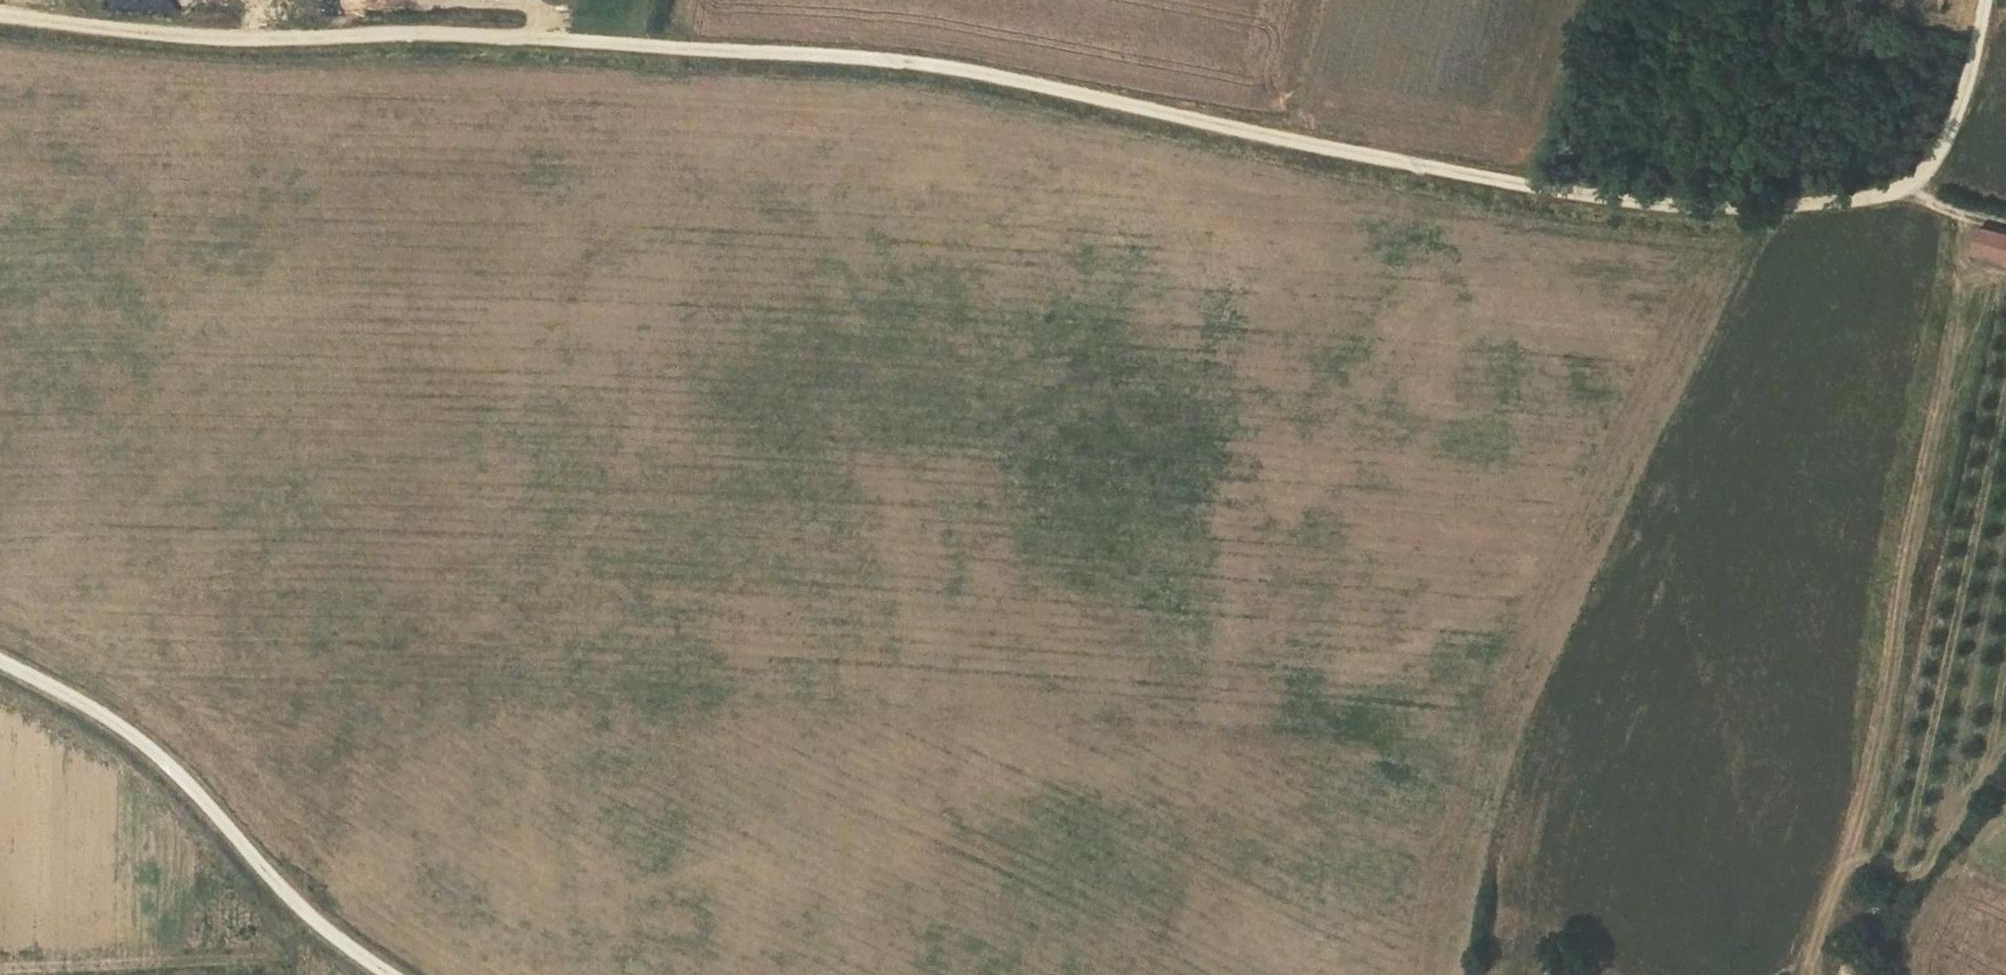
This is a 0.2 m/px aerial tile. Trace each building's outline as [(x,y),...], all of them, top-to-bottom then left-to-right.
[(2005,264),(2005,265),(2005,239),(1976,231),(1971,255),(2005,264)]
